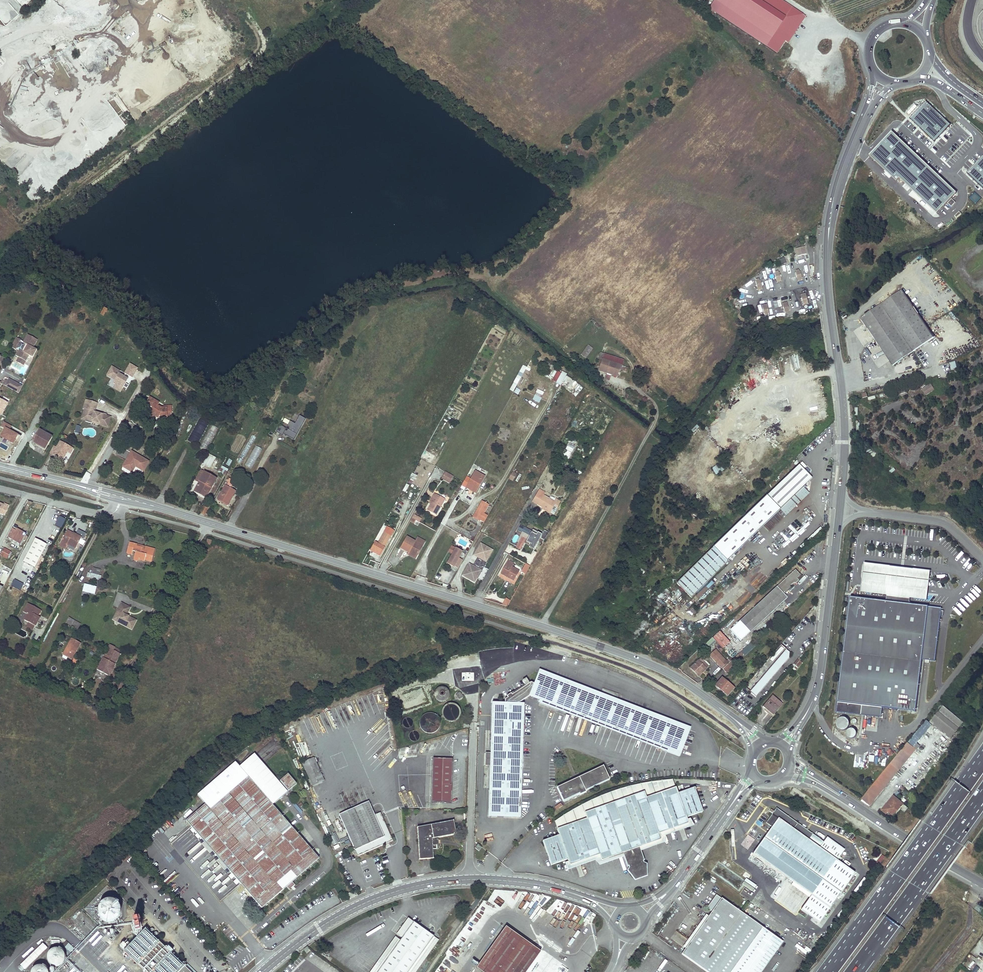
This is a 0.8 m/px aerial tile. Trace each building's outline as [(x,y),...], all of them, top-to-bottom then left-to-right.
[(781,0),(714,0),(708,9),(777,55),(786,41),(801,19),(804,15),(781,0)] [(801,19),(786,41),(788,43),(804,20),(801,19)] [(950,124),(926,102),(910,119),(934,142),(950,124)] [(956,193),(892,133),(870,157),(897,182),(900,178),(938,213),(956,193)] [(968,175),(982,189),(982,159),(968,175)] [(796,249),(798,256),(807,254),(805,247),(796,249)] [(916,314),(900,292),(860,321),(880,349),(893,367),(904,359),(934,338),(920,320),(922,319),(918,313),(916,314)] [(37,340),(27,335),(23,343),(26,345),(22,352),(19,350),(15,356),(18,357),(25,361),(28,356),(32,358),(36,350),(33,348),(37,340)] [(20,340),(16,338),(11,347),(15,350),(20,340)] [(592,350),(588,347),(583,354),(587,357),(592,350)] [(604,354),(600,353),(596,366),(600,368),(599,371),(618,377),(620,370),(627,373),(628,369),(622,366),(602,360),(604,354)] [(623,361),(604,354),(602,360),(622,366),(623,361)] [(25,361),(18,357),(16,362),(23,366),(25,361)] [(111,367),(106,375),(115,380),(113,383),(115,384),(122,388),(123,387),(126,389),(128,385),(125,383),(128,379),(127,379),(129,376),(131,378),(137,368),(130,364),(124,373),(125,374),(123,377),(118,374),(120,371),(111,367)] [(528,373),(530,369),(522,365),(509,390),(513,392),(524,371),(528,373)] [(551,381),(560,386),(566,375),(557,370),(551,381)] [(3,384),(19,393),(23,385),(9,378),(8,380),(6,379),(3,384)] [(925,396),(935,391),(931,384),(921,389),(925,396)] [(537,389),(532,400),(539,403),(544,392),(537,389)] [(159,403),(152,398),(148,404),(152,406),(150,408),(147,414),(155,419),(157,420),(158,419),(161,419),(163,417),(172,417),(172,406),(164,406),(164,407),(161,407),(158,405),(159,403)] [(86,400),(83,409),(85,410),(84,416),(87,416),(85,421),(85,422),(91,423),(91,421),(103,425),(103,426),(107,427),(110,418),(106,416),(107,415),(102,413),(102,415),(94,413),(97,403),(86,400)] [(66,423),(73,410),(69,408),(62,420),(66,423)] [(284,433),(294,439),(306,418),(300,415),(295,423),(290,420),(286,428),(280,424),(276,432),(283,435),(284,433)] [(198,419),(189,441),(198,445),(207,422),(198,419)] [(21,432),(3,422),(0,427),(5,430),(0,438),(13,446),(21,432)] [(206,450),(218,428),(212,425),(200,446),(206,450)] [(52,437),(39,430),(32,442),(45,449),(52,437)] [(237,462),(241,464),(255,436),(251,434),(237,462)] [(575,442),(570,439),(564,451),(570,454),(574,447),(572,446),(575,442)] [(255,445),(244,466),(251,469),(262,449),(255,445)] [(60,450),(53,446),(49,452),(54,455),(53,455),(62,460),(65,456),(59,452),(60,450)] [(151,459),(134,449),(125,465),(131,468),(134,462),(137,464),(145,468),(151,459)] [(215,458),(209,454),(203,464),(210,468),(215,458)] [(804,463),(799,459),(670,587),(684,602),(725,560),(724,559),(778,506),(800,484),(809,475),(800,466),(804,463)] [(719,463),(711,469),(716,475),(724,470),(719,463)] [(227,470),(221,467),(218,473),(224,476),(227,470)] [(207,474),(201,470),(195,480),(199,483),(195,491),(206,497),(214,482),(206,478),(207,474)] [(507,478),(512,482),(517,474),(512,471),(507,478)] [(471,480),(467,477),(461,486),(475,494),(485,477),(475,472),(471,480)] [(453,477),(446,473),(442,479),(450,484),(453,477)] [(216,479),(207,474),(206,478),(214,482),(216,479)] [(235,484),(227,480),(224,485),(225,486),(218,499),(227,505),(235,492),(231,490),(235,484)] [(807,491),(800,484),(778,506),(784,513),(807,491)] [(549,499),(543,496),(545,493),(540,490),(533,502),(543,508),(550,512),(554,506),(558,508),(561,502),(551,496),(549,499)] [(445,500),(434,494),(432,498),(434,499),(431,504),(427,510),(436,515),(445,500)] [(483,501),(474,517),(480,521),(484,513),(489,505),(483,501)] [(200,513),(204,516),(209,507),(208,507),(208,505),(205,503),(200,513)] [(407,509),(398,505),(396,509),(405,513),(407,509)] [(484,513),(480,521),(484,523),(488,515),(484,513)] [(59,516),(55,526),(62,529),(66,519),(59,516)] [(520,526),(518,530),(529,537),(531,532),(520,526)] [(16,530),(13,528),(8,537),(20,544),(25,534),(17,529),(16,530)] [(81,538),(67,531),(63,539),(69,542),(68,544),(76,549),(81,538)] [(378,543),(375,542),(370,550),(375,553),(376,551),(380,554),(391,536),(384,532),(378,543)] [(521,537),(515,548),(520,550),(526,539),(521,537)] [(415,542),(407,538),(401,549),(408,553),(409,551),(417,556),(425,542),(418,538),(415,542)] [(46,545),(35,539),(23,562),(35,567),(46,545)] [(538,547),(527,541),(524,545),(530,549),(526,556),(528,557),(527,559),(530,561),(538,547)] [(147,559),(147,560),(152,562),(155,550),(146,548),(145,547),(144,549),(142,549),(142,548),(136,547),(137,545),(129,543),(127,553),(132,555),(133,551),(135,552),(134,557),(139,558),(138,559),(144,561),(145,559),(147,559)] [(492,552),(480,545),(474,557),(477,559),(478,559),(476,564),(484,568),(486,564),(483,562),(485,559),(487,561),(490,556),(492,552)] [(0,554),(0,557),(5,560),(10,553),(3,549),(0,554)] [(447,564),(454,567),(454,566),(458,559),(462,552),(456,549),(447,564)] [(463,561),(458,559),(454,566),(458,569),(463,561)] [(514,564),(508,561),(501,574),(514,581),(519,572),(512,567),(514,564)] [(886,596),(886,599),(887,597),(908,600),(909,602),(910,599),(926,601),(930,571),(864,563),(860,593),(886,596)] [(484,568),(476,564),(473,568),(472,568),(469,566),(462,577),(474,584),(476,580),(479,575),(476,574),(478,571),(481,573),(484,568)] [(100,570),(93,568),(92,575),(88,574),(87,578),(100,581),(101,577),(99,577),(100,570)] [(797,572),(794,569),(731,629),(741,641),(787,598),(783,594),(790,588),(790,584),(792,584),(792,582),(795,583),(798,580),(796,578),(799,575),(798,573),(798,571),(797,572)] [(762,574),(753,585),(759,590),(768,579),(762,574)] [(21,590),(24,584),(14,580),(11,587),(21,590)] [(97,588),(85,585),(84,585),(83,592),(86,593),(95,595),(97,588)] [(740,605),(748,597),(749,598),(751,596),(747,593),(748,592),(745,589),(742,593),(739,590),(732,597),(740,605)] [(850,597),(836,712),(881,718),(882,708),(915,712),(922,660),(935,662),(941,608),(909,604),(909,602),(908,600),(887,597),(886,599),(885,601),(850,597)] [(130,608),(121,603),(113,620),(131,630),(136,621),(126,615),(130,608)] [(35,615),(38,609),(28,604),(23,612),(27,614),(24,620),(28,622),(35,626),(39,617),(37,616),(35,615)] [(69,619),(67,623),(77,629),(79,624),(69,619)] [(62,654),(71,659),(80,642),(72,637),(62,654)] [(752,643),(741,651),(744,655),(755,647),(752,643)] [(744,687),(749,691),(787,647),(782,643),(744,687)] [(110,645),(109,648),(104,656),(103,655),(101,658),(103,659),(97,670),(94,676),(106,683),(109,676),(110,677),(116,665),(115,664),(120,654),(114,651),(115,648),(110,645)] [(787,647),(749,691),(756,697),(792,655),(791,651),(787,647)] [(728,663),(715,650),(710,655),(722,668),(728,663)] [(740,658),(738,655),(722,669),(725,672),(740,658)] [(705,662),(701,658),(691,668),(698,676),(706,669),(702,665),(705,662)] [(801,662),(797,659),(791,667),(795,670),(801,662)] [(492,703),(489,815),(521,816),(522,783),(524,717),(524,704),(519,703),(529,696),(529,695),(571,711),(631,734),(666,748),(681,753),(689,730),(643,712),(601,696),(538,672),(534,684),(530,683),(529,683),(526,678),(522,681),(525,686),(512,695),(508,698),(507,699),(505,700),(505,703),(492,703)] [(733,688),(722,679),(716,686),(727,695),(733,688)] [(433,697),(442,703),(449,694),(439,687),(433,697)] [(782,704),(772,695),(763,707),(766,710),(767,709),(774,714),(782,704)] [(450,726),(462,715),(451,703),(439,713),(450,726)] [(963,723),(943,706),(930,722),(950,738),(963,723)] [(774,714),(767,709),(766,710),(765,711),(771,717),(774,714)] [(417,723),(431,736),(442,724),(429,711),(417,723)] [(850,723),(841,719),(835,736),(854,743),(857,733),(848,729),(850,723)] [(926,721),(861,799),(870,806),(901,768),(915,750),(916,750),(920,746),(917,743),(926,732),(931,725),(926,721)] [(314,758),(303,763),(312,786),(324,781),(314,758)] [(433,759),(432,802),(452,803),(452,759),(433,759)] [(603,766),(557,788),(563,801),(579,793),(580,795),(586,792),(585,791),(609,779),(603,766)] [(288,774),(280,781),(289,791),(296,784),(288,774)] [(206,804),(187,821),(226,867),(262,908),(319,859),(292,827),(248,777),(211,810),(206,804)] [(646,798),(675,788),(672,780),(663,780),(654,782),(642,783),(634,785),(622,789),(611,792),(598,797),(591,801),(578,807),(566,814),(559,819),(554,822),(557,829),(586,819),(584,813),(644,792),(646,798)] [(586,819),(557,829),(559,836),(543,841),(551,865),(567,859),(569,865),(599,855),(601,861),(626,852),(632,868),(631,870),(636,877),(639,874),(643,874),(643,866),(641,865),(636,849),(660,840),(658,834),(688,824),(686,818),(702,812),(694,788),(678,793),(675,788),(646,798),(644,792),(584,813),(586,819)] [(900,809),(904,804),(894,796),(882,810),(886,814),(888,812),(894,817),(900,809)] [(347,808),(349,811),(366,803),(364,800),(347,808)] [(349,811),(339,815),(358,856),(393,840),(380,813),(375,815),(369,802),(366,803),(349,811)] [(823,842),(776,808),(774,811),(772,813),(765,823),(771,827),(753,854),(792,882),(811,896),(801,910),(819,923),(855,873),(836,860),(844,850),(827,837),(823,842)] [(454,821),(418,828),(420,859),(434,859),(433,845),(437,845),(437,840),(432,840),(432,839),(456,834),(454,821)] [(332,840),(333,845),(335,845),(332,830),(326,832),(328,841),(332,840)] [(668,879),(672,873),(669,870),(664,876),(668,879)] [(318,893),(324,889),(319,883),(313,887),(318,893)] [(307,903),(312,899),(307,892),(302,896),(307,903)] [(716,895),(707,908),(713,912),(682,954),(707,971),(761,971),(782,942),(716,895)] [(121,911),(120,907),(120,906),(116,901),(113,899),(109,899),(104,900),(101,902),(99,906),(98,910),(99,914),(101,918),(105,920),(109,921),(113,921),(117,919),(119,916),(121,911)] [(141,908),(134,910),(140,925),(147,923),(141,908)] [(449,935),(431,922),(425,931),(408,918),(404,925),(402,927),(397,934),(402,938),(401,940),(378,971),(409,971),(434,937),(443,944),(449,935)] [(558,969),(548,961),(544,967),(535,960),(540,953),(505,927),(476,968),(482,971),(556,971),(558,969)] [(146,929),(124,952),(145,971),(191,971),(146,929)] [(684,943),(686,937),(682,936),(683,932),(675,930),(672,940),(684,943)] [(566,943),(571,945),(574,938),(568,936),(566,943)] [(401,940),(397,938),(372,971),(378,971),(401,940)] [(123,948),(128,942),(124,940),(120,946),(123,948)] [(42,942),(21,964),(25,968),(47,946),(42,942)] [(47,960),(62,964),(67,947),(51,943),(47,960)] [(52,971),(41,960),(29,971),(51,971),(52,971)]
